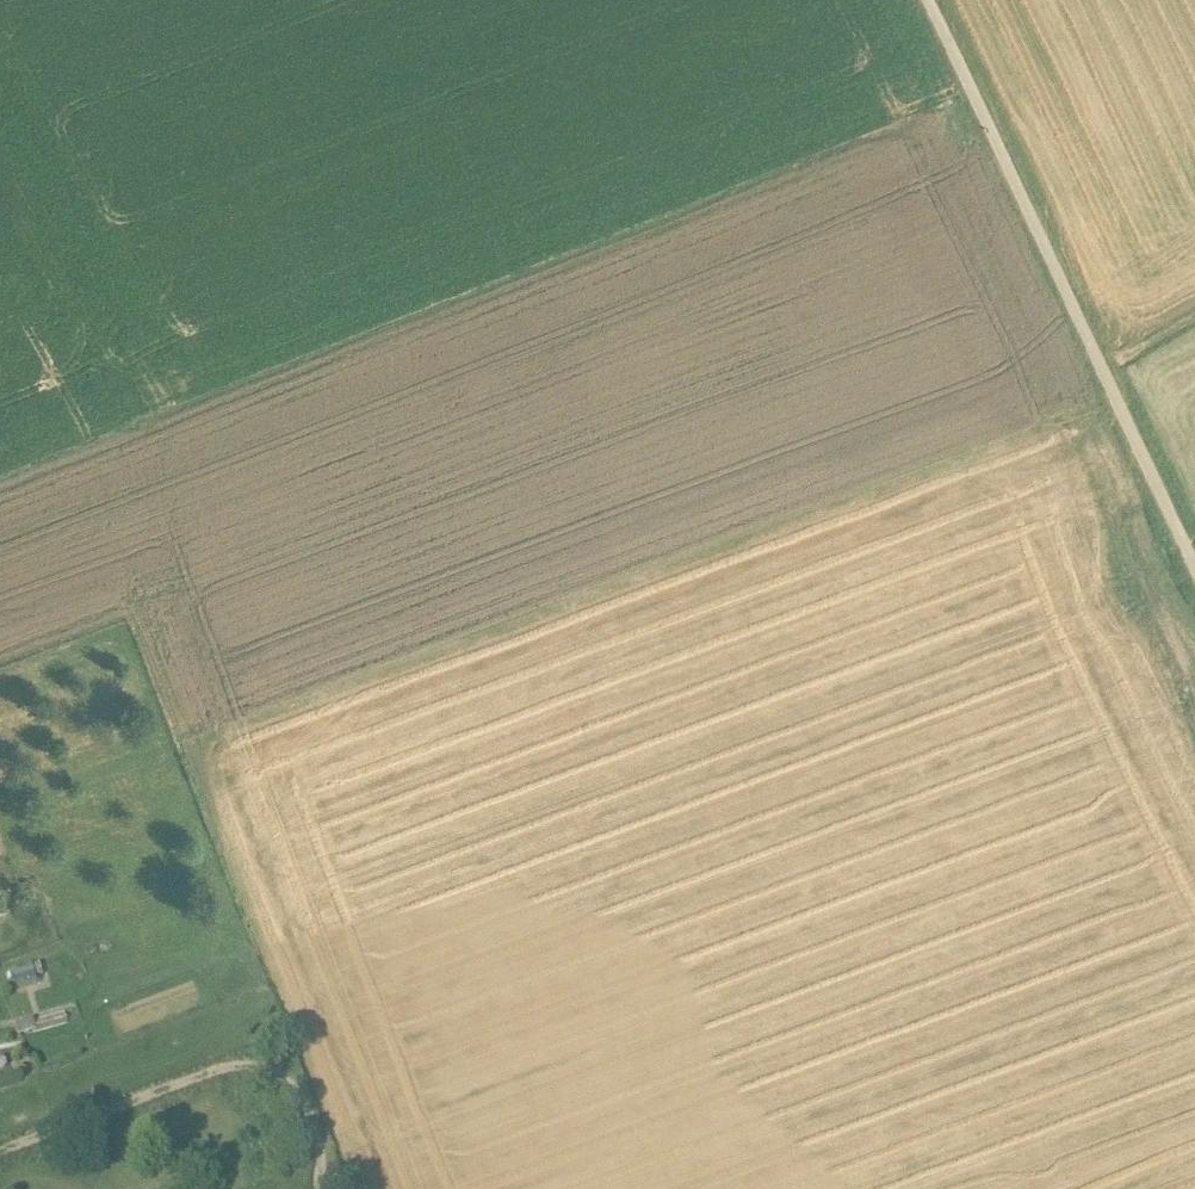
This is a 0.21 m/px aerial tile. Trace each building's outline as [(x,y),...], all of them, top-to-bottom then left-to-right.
[(43,975),(40,962),(32,964),(11,970),(17,990),(38,984),(36,977),(43,975)]
